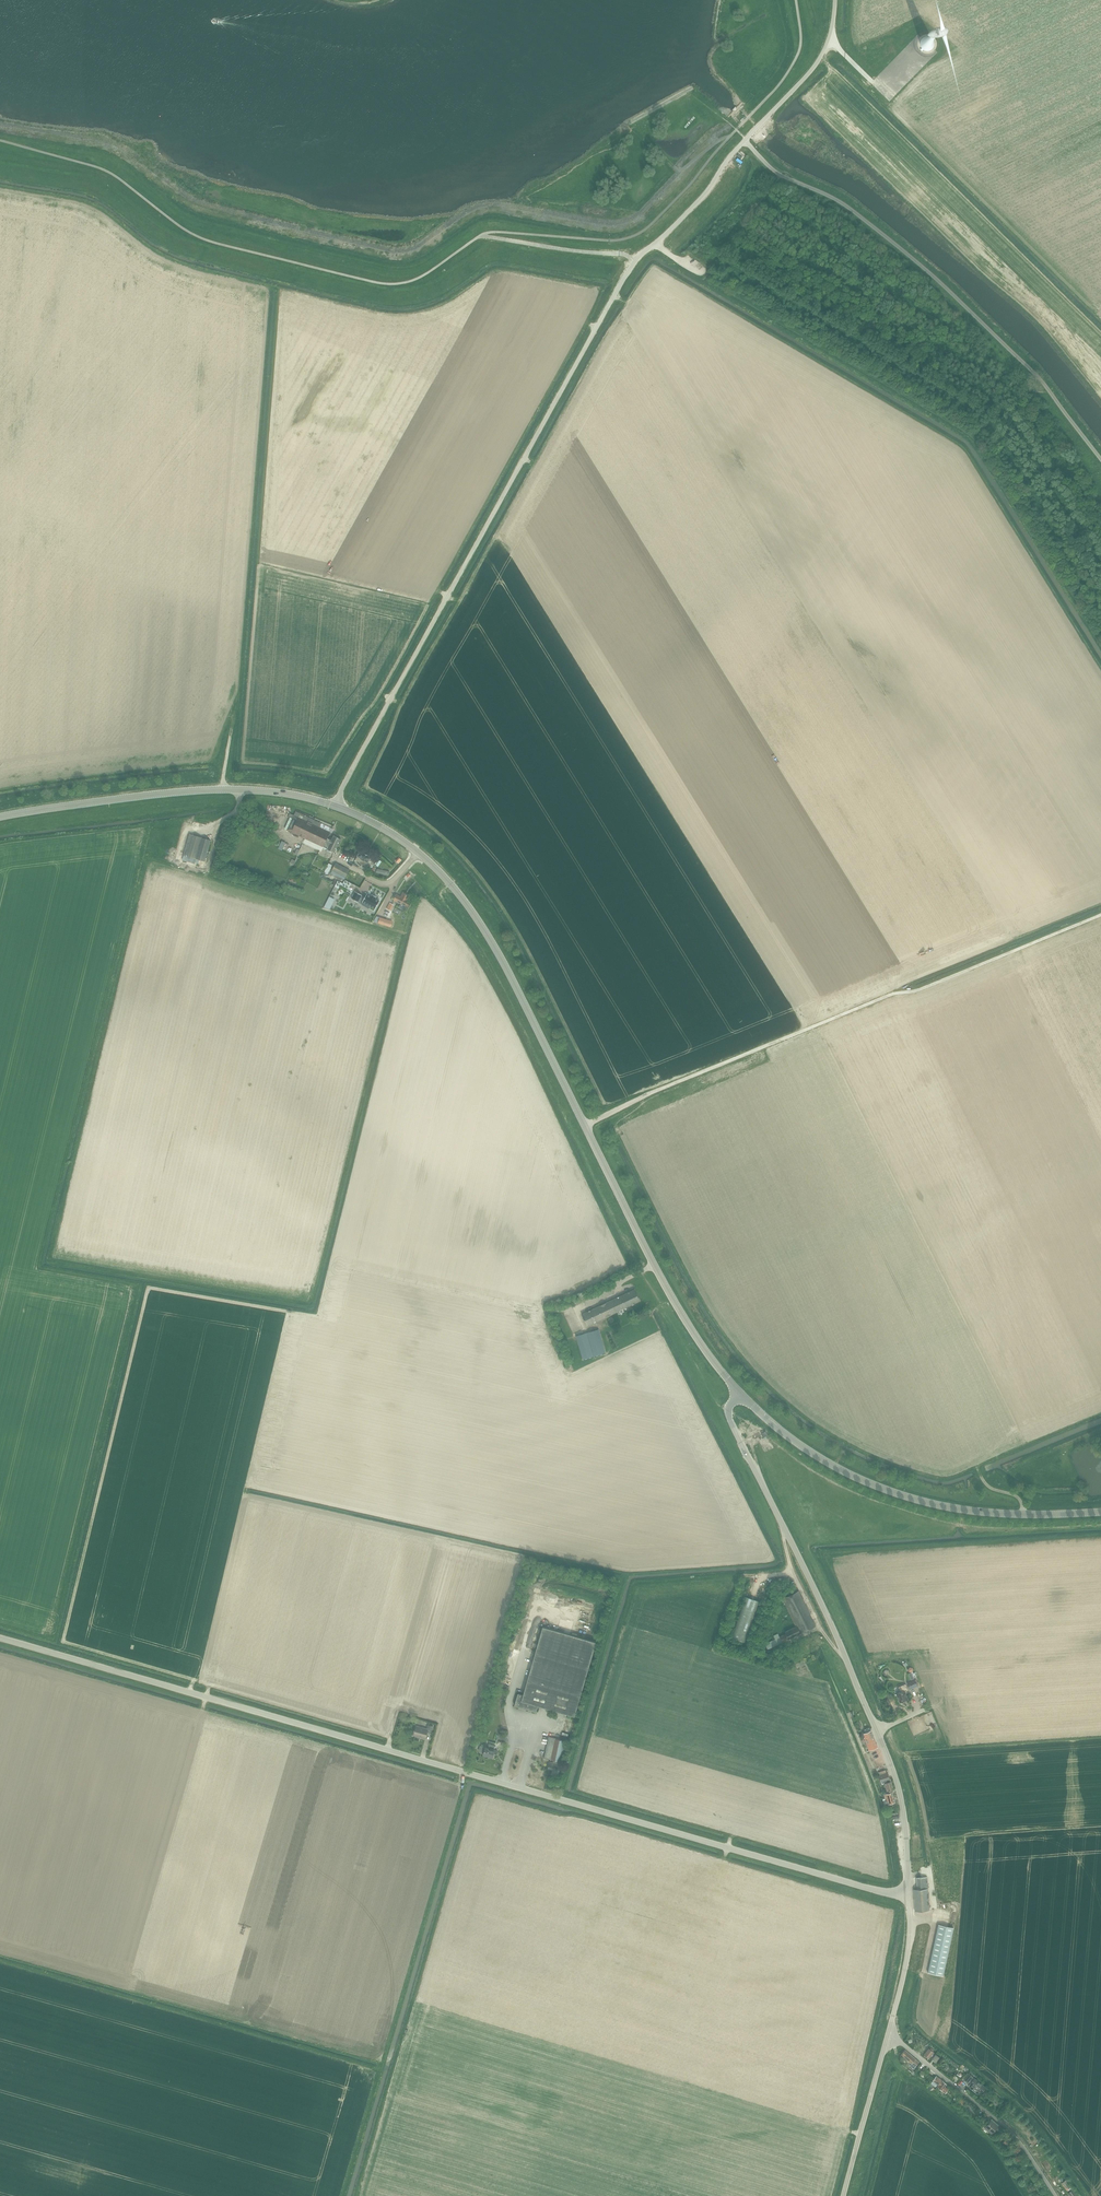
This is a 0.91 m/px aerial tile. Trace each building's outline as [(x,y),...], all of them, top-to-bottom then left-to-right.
[(920,43),(920,44),(920,45),(920,46),(921,46),(921,47),(921,48),(922,49),(923,49),(923,50),(924,50),(925,51),(926,51),(927,51),(928,51),(929,51),(930,51),(930,50),(931,50),(932,49),(933,49),(933,48),(933,47),(934,47),(934,46),(934,45),(934,44),(934,43),(934,42),(934,41),(933,40),(933,39),(932,39),(931,38),(930,38),(930,37),(929,37),(928,37),(927,37),(926,37),(925,37),(924,38),(923,38),(923,39),(922,39),(922,40),(921,40),(921,41),(921,42),(920,42),(920,43)] [(328,838),(331,832),(291,814),(290,817),(292,819),(287,830),(305,839),(304,842),(322,851),(324,847),(327,849),(326,852),(329,853),(331,851),(335,853),(342,839),(334,835),(332,840),(328,838)] [(196,859),(205,861),(211,840),(190,834),(184,855),(196,859)] [(360,863),(359,864),(361,866),(362,864),(366,867),(372,857),(361,851),(355,860),(360,863)] [(184,855),(182,860),(195,864),(196,859),(184,855)] [(331,874),(333,875),(334,874),(345,879),(349,870),(336,863),(331,874)] [(345,879),(346,878),(352,881),(353,878),(356,874),(349,870),(345,879)] [(362,895),(355,891),(351,898),(358,902),(361,898),(364,900),(362,902),(375,909),(380,901),(367,894),(365,897),(362,895)] [(402,897),(397,895),(394,900),(409,908),(411,902),(407,900),(409,895),(404,893),(402,897)] [(330,897),(324,907),(330,909),(335,899),(330,897)] [(377,915),(374,921),(391,926),(393,920),(377,915)] [(582,1314),(587,1326),(640,1301),(634,1289),(582,1314)] [(576,1336),(583,1359),(606,1352),(599,1329),(576,1336)] [(776,1639),(765,1644),(768,1649),(816,1627),(799,1590),(782,1598),(783,1599),(781,1600),(783,1605),(785,1604),(796,1626),(785,1631),(786,1633),(779,1637),(778,1633),(774,1635),(776,1639)] [(747,1643),(761,1601),(745,1596),(731,1637),(747,1643)] [(596,1642),(543,1626),(523,1695),(518,1693),(515,1705),(536,1711),(538,1705),(575,1716),(596,1642)] [(900,1703),(901,1702),(901,1703),(904,1702),(904,1701),(909,1699),(906,1694),(907,1694),(905,1691),(909,1690),(906,1684),(899,1687),(901,1692),(896,1693),(900,1703)] [(889,1699),(884,1701),(887,1709),(890,1715),(895,1713),(893,1707),(892,1707),(889,1699)] [(417,1725),(414,1734),(415,1734),(415,1735),(417,1736),(418,1735),(422,1736),(421,1737),(426,1738),(427,1732),(431,1733),(433,1726),(428,1724),(427,1728),(417,1725)] [(871,1730),(864,1733),(865,1737),(864,1737),(869,1750),(878,1747),(871,1730)] [(558,1778),(561,1764),(560,1764),(561,1762),(562,1762),(567,1740),(549,1736),(544,1758),(554,1760),(554,1762),(550,1761),(549,1769),(552,1770),(551,1776),(553,1777),(555,1778),(557,1777),(558,1778)] [(480,1745),(479,1751),(484,1752),(483,1755),(493,1757),(494,1755),(494,1753),(496,1754),(498,1753),(498,1751),(497,1750),(495,1749),(496,1745),(489,1743),(488,1746),(488,1747),(485,1747),(481,1745),(480,1745)] [(879,1775),(881,1781),(884,1780),(887,1792),(890,1791),(893,1790),(890,1781),(888,1782),(888,1779),(890,1779),(888,1773),(879,1775)] [(891,1792),(890,1791),(887,1792),(885,1792),(888,1804),(895,1802),(893,1792),(891,1792)] [(914,1889),(915,1911),(930,1910),(927,1877),(917,1877),(918,1889),(914,1889)] [(938,1924),(928,1972),(943,1976),(953,1927),(938,1924)] [(929,2048),(924,2055),(929,2058),(934,2052),(929,2048)] [(905,2050),(901,2054),(911,2063),(910,2065),(914,2069),(914,2068),(916,2070),(918,2068),(916,2066),(919,2062),(905,2050)] [(973,2077),(970,2074),(969,2073),(964,2080),(968,2083),(973,2077)] [(934,2079),(933,2080),(937,2084),(939,2085),(938,2086),(942,2090),(945,2093),(949,2089),(945,2086),(946,2084),(945,2083),(937,2076),(934,2079)] [(986,2087),(975,2078),(969,2086),(970,2087),(970,2088),(977,2094),(978,2093),(980,2094),(983,2090),(986,2088),(986,2087)] [(996,2092),(995,2094),(992,2096),(998,2101),(999,2099),(1000,2100),(1000,2099),(1001,2100),(1002,2098),(996,2092)] [(991,2119),(984,2127),(991,2133),(998,2125),(991,2119)] [(1064,2182),(1062,2183),(1067,2190),(1069,2189),(1071,2187),(1066,2180),(1064,2182)]
